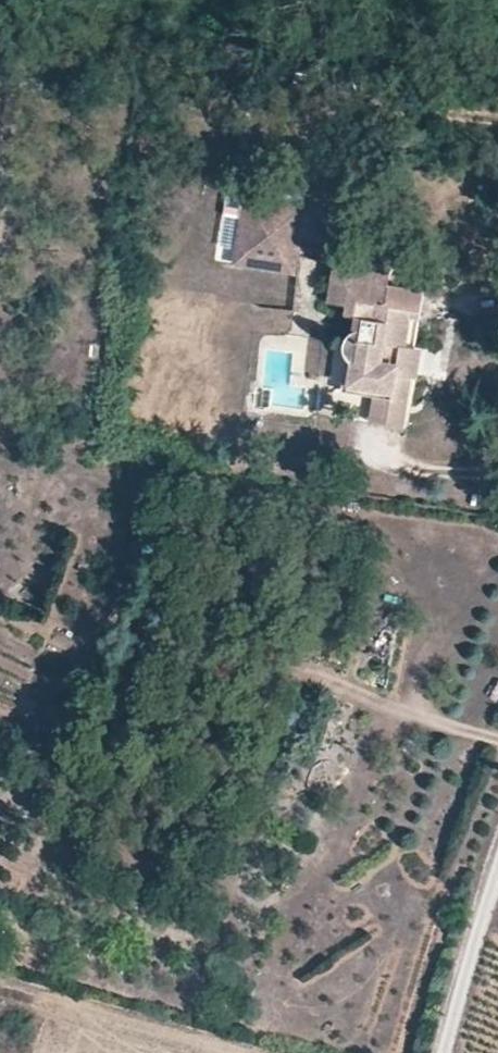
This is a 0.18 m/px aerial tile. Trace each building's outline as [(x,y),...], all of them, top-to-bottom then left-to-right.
[(287,263),(292,222),(301,223),(303,206),(244,197),(234,264),(251,266),(252,258),(287,263)] [(293,272),(301,223),(292,222),(287,263),(252,258),(251,266),(293,272)] [(413,348),(424,289),(388,282),(390,266),(371,263),(370,270),(332,264),(328,283),(347,286),(343,306),(342,313),(353,316),(350,333),(349,335),(347,336),(346,337),(345,339),(344,340),(344,342),(343,344),(343,346),(343,348),(343,349),(343,350),(344,353),(344,354),(345,355),(346,357),(347,359),(348,359),(343,388),(372,393),(410,400),(419,348),(413,348)] [(343,306),(347,286),(328,283),(325,302),(343,306)] [(405,429),(410,400),(372,393),(367,422),(405,429)]
